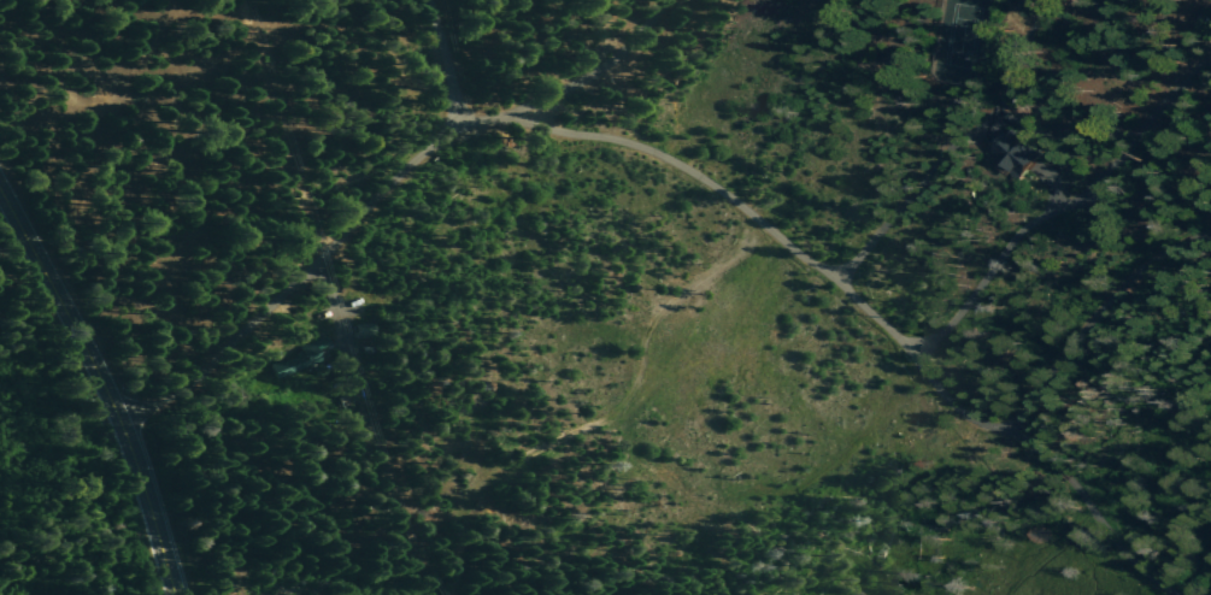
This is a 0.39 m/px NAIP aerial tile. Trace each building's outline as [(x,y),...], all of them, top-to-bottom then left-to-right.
[(1021,178),(1043,153),(1014,128),(992,152),(1021,178)] [(297,344),(300,355),(269,364),(272,376),(317,364),(313,349),(325,346),(323,337),(297,344)]
